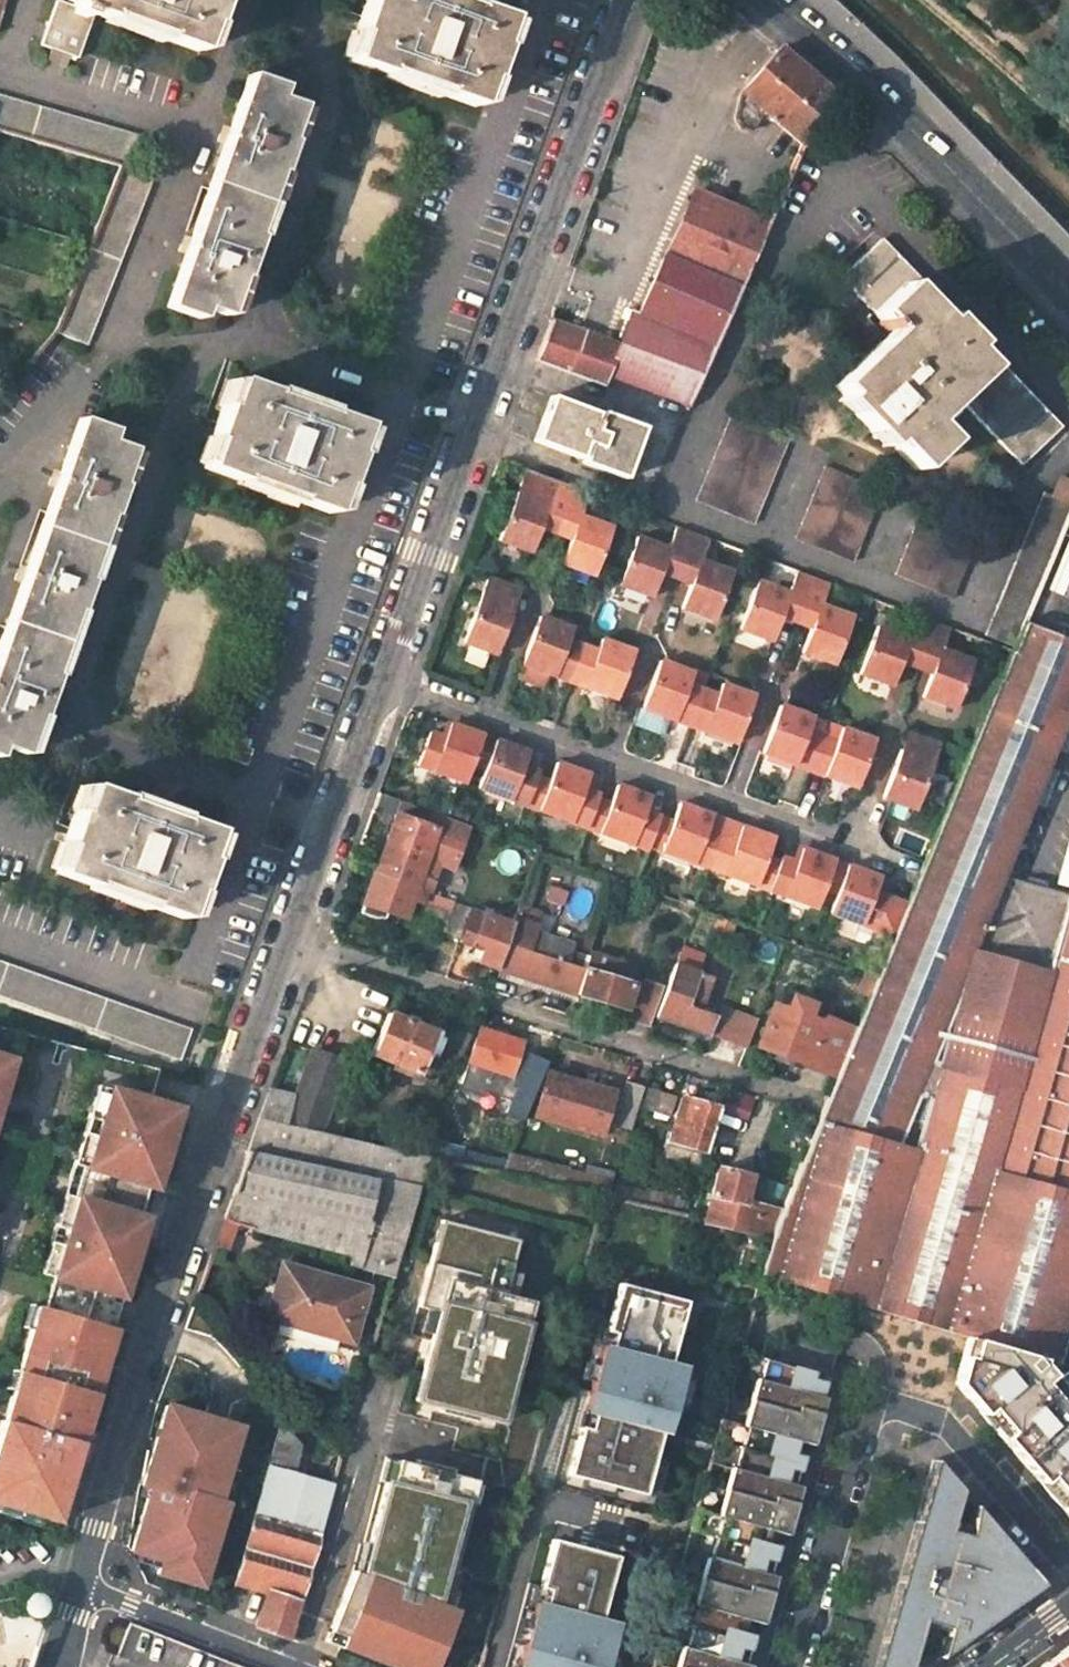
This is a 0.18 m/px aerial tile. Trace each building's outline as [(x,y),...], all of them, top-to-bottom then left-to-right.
[(72,7),(56,1),(38,46),(75,60),(92,15),(107,21),(109,16),(165,38),(164,42),(198,54),(209,26),(212,27),(222,0),(75,0),(72,7)] [(365,4),(360,2),(348,35),(352,36),(342,64),(376,76),(377,72),(433,93),(432,97),(468,109),(479,82),(483,84),(496,49),(491,47),(501,21),(467,8),(465,12),(437,2),(437,0),(366,0),(365,4)] [(733,94),(799,152),(827,88),(777,44),(733,94)] [(287,137),(299,105),(277,97),(281,87),(248,75),(225,137),(219,135),(215,144),(222,146),(185,247),(179,245),(175,254),(182,257),(164,304),(199,316),(202,307),(223,315),(237,275),(241,276),(247,259),(255,236),(251,234),(276,169),(280,170),(285,155),(291,138),(287,137)] [(120,164),(110,189),(98,219),(88,244),(55,329),(85,341),(151,172),(130,166),(138,136),(0,97),(0,129),(120,164)] [(120,164),(0,129),(0,157),(110,189),(120,164)] [(545,321),(533,359),(565,371),(605,385),(609,375),(687,404),(780,194),(765,185),(753,212),(696,190),(654,287),(642,315),(636,313),(622,346),(545,321)] [(98,219),(0,191),(0,218),(88,244),(98,219)] [(883,235),(842,273),(893,327),(835,380),(846,391),(840,397),(885,444),(890,438),(917,467),(949,438),(930,419),(957,394),(1021,463),(1063,425),(974,330),(969,335),(965,331),(961,327),(948,312),(952,308),(883,235)] [(292,407),(295,400),(289,398),(282,395),(278,401),(264,396),(265,393),(233,381),(223,406),(219,405),(205,440),(210,442),(199,470),(234,482),(235,478),(292,498),(291,502),(324,513),(335,485),(339,486),(349,461),(344,459),(356,427),(322,414),(320,417),(292,407)] [(578,460),(622,475),(640,425),(601,411),(598,418),(592,417),(594,411),(550,395),(533,441),(579,457),(578,460)] [(786,436),(729,412),(692,497),(750,521),(786,436)] [(107,442),(111,431),(78,419),(56,481),(49,478),(46,487),(53,489),(22,574),(15,572),(12,581),(19,583),(0,635),(0,749),(18,756),(32,716),(36,717),(42,703),(51,678),(47,676),(70,610),(75,612),(80,598),(86,581),(81,580),(104,513),(109,516),(114,500),(121,482),(116,479),(128,450),(107,442)] [(882,488),(826,463),(794,534),(852,559),(882,488)] [(573,487),(525,469),(499,540),(531,552),(543,521),(558,527),(569,497),(573,487)] [(983,635),(1014,648),(1025,623),(1068,515),(1068,474),(1061,470),(1052,492),(1043,488),(983,635)] [(569,497),(558,527),(573,532),(561,563),(594,576),(612,528),(580,516),(585,504),(569,497)] [(976,538),(919,513),(893,570),(951,595),(976,538)] [(619,585),(652,597),(664,566),(679,572),(692,535),(677,529),(669,550),(637,538),(619,585)] [(682,609),(715,621),(733,573),(701,561),(709,541),(692,535),(679,572),(694,578),(682,609)] [(810,588),(814,578),(798,572),(790,595),(758,583),(740,631),(771,642),(783,611),(799,617),(810,588)] [(495,654),(513,607),(509,605),(515,589),(486,578),(462,642),(495,654)] [(803,654),(836,666),(853,619),(822,607),(827,594),(810,588),(799,617),(815,623),(803,654)] [(573,629),(547,619),(540,617),(522,664),(517,679),(542,689),(548,673),(569,682),(583,646),(589,629),(575,624),(573,629)] [(920,663),(931,633),(935,623),(919,617),(910,640),(879,629),(861,676),(894,688),(905,657),(920,663)] [(1025,623),(1014,648),(1013,652),(909,903),(896,935),(879,976),(878,979),(871,998),(857,1032),(842,1067),(837,1078),(783,1211),(772,1236),(762,1273),(851,1299),(968,1333),(1042,1355),(1059,1360),(1060,1360),(1068,1327),(1068,891),(1067,897),(1001,878),(1068,717),(1068,718),(1068,641),(1025,623)] [(920,663),(936,669),(924,700),(956,712),(974,664),(943,653),(948,639),(931,633),(920,663)] [(597,651),(583,646),(569,682),(616,699),(634,651),(601,639),(597,651)] [(691,726),(704,690),(710,674),(696,669),(694,674),(661,662),(644,709),(640,708),(633,726),(662,737),(669,719),(691,726)] [(718,696),(704,690),(691,726),(738,744),(755,696),(722,684),(718,696)] [(812,771),(825,735),(811,730),(815,719),(782,707),(765,754),(812,771)] [(484,731),(451,719),(446,733),(431,728),(418,761),(466,779),(473,761),(484,731)] [(876,741),(844,729),(839,741),(825,735),(812,771),(859,789),(876,741)] [(486,766),(497,736),(484,731),(473,761),(486,766)] [(486,766),(473,761),(466,779),(527,801),(539,770),(524,765),(530,748),(497,736),(486,766)] [(902,751),(885,798),(918,810),(941,746),(913,736),(907,752),(902,751)] [(591,771),(558,759),(552,775),(540,806),(588,824),(599,794),(584,788),(591,771)] [(552,775),(539,770),(527,801),(540,806),(552,775)] [(116,794),(80,781),(71,809),(67,808),(55,840),(60,842),(49,870),(85,884),(87,880),(142,900),(141,904),(175,916),(186,885),(189,887),(201,856),(197,854),(207,828),(173,815),(172,817),(144,807),(146,802),(138,799),(132,797),(129,803),(115,797),(116,794)] [(652,794),(618,781),(612,798),(601,829),(649,847),(651,843),(662,812),(647,806),(652,794)] [(612,798),(599,794),(588,824),(601,829),(612,798)] [(714,812),(682,800),(675,817),(664,848),(711,865),(724,832),(709,827),(714,812)] [(428,826),(396,815),(386,842),(392,844),(387,858),(381,855),(374,875),(429,893),(431,885),(418,881),(421,872),(427,874),(430,866),(439,863),(455,869),(470,826),(432,811),(428,826)] [(675,817),(662,812),(651,843),(664,848),(675,817)] [(729,818),(714,812),(709,827),(724,832),(729,818)] [(729,818),(724,832),(738,837),(743,823),(729,818)] [(771,850),(738,837),(724,832),(711,865),(758,883),(771,850)] [(392,844),(386,842),(381,855),(387,858),(392,844)] [(799,860),(784,855),(771,888),(819,906),(826,889),(837,858),(804,846),(799,860)] [(771,888),(784,855),(771,850),(758,883),(771,888)] [(850,863),(837,858),(826,889),(838,894),(850,863)] [(883,875),(850,863),(838,894),(832,911),(896,935),(909,903),(877,891),(883,875)] [(458,937),(468,906),(429,893),(374,875),(359,915),(379,921),(382,910),(405,918),(411,900),(444,911),(438,930),(458,937)] [(468,906),(458,937),(484,945),(479,962),(498,968),(514,921),(468,906)] [(568,959),(529,946),(536,926),(540,915),(519,907),(514,921),(498,968),(577,993),(586,966),(591,949),(572,943),(568,959)] [(727,939),(731,927),(713,920),(708,932),(727,939)] [(536,926),(529,946),(568,959),(572,943),(573,939),(536,926)] [(591,949),(586,966),(627,979),(629,971),(609,965),(612,953),(592,946),(591,949)] [(681,950),(675,965),(695,973),(701,958),(681,950)] [(191,1030),(0,961),(0,995),(179,1060),(191,1030)] [(695,973),(675,965),(667,986),(655,1015),(654,1016),(707,1037),(714,1019),(696,1011),(709,979),(695,973)] [(626,1009),(635,982),(627,979),(586,966),(577,993),(626,1009)] [(871,998),(878,979),(868,974),(860,993),(871,998)] [(655,1015),(667,986),(651,980),(640,1010),(655,1015)] [(774,1004),(757,1046),(776,1053),(802,1064),(805,1065),(810,1054),(842,1067),(857,1032),(823,1018),(821,1023),(807,1018),(812,1006),(793,998),(788,1010),(774,1004)] [(757,1019),(725,1006),(715,1031),(715,1036),(745,1049),(757,1019)] [(419,1074),(435,1034),(388,1015),(373,1055),(419,1074)] [(498,1083),(502,1071),(514,1074),(523,1042),(480,1029),(470,1062),(481,1065),(477,1077),(498,1083)] [(471,1039),(457,1033),(446,1062),(459,1067),(471,1039)] [(450,1040),(435,1034),(419,1074),(434,1080),(450,1040)] [(526,1050),(513,1083),(518,1085),(508,1112),(527,1119),(550,1060),(526,1050)] [(802,1064),(776,1053),(773,1059),(799,1070),(802,1064)] [(2,1093),(11,1060),(0,1057),(0,1092),(2,1093)] [(268,1092),(258,1121),(321,1135),(337,1064),(308,1057),(297,1099),(268,1092)] [(600,1136),(612,1093),(549,1074),(535,1117),(600,1136)] [(630,1133),(644,1089),(625,1083),(611,1127),(630,1133)] [(85,1133),(75,1166),(84,1168),(80,1183),(151,1205),(163,1163),(178,1110),(98,1086),(89,1119),(101,1122),(96,1137),(85,1133)] [(680,1094),(668,1140),(663,1157),(700,1168),(719,1108),(680,1094)] [(423,1157),(339,1139),(321,1135),(258,1121),(237,1183),(224,1218),(238,1221),(356,1248),(353,1259),(396,1268),(418,1191),(427,1158),(423,1157)] [(427,1147),(423,1157),(427,1158),(466,1167),(472,1168),(475,1158),(427,1147)] [(427,1158),(418,1191),(457,1199),(466,1167),(427,1158)] [(75,1166),(71,1180),(80,1183),(84,1168),(75,1166)] [(565,1188),(570,1170),(555,1166),(550,1185),(565,1188)] [(744,1202),(750,1175),(718,1168),(706,1220),(772,1236),(783,1211),(744,1202)] [(603,1197),(608,1179),(570,1170),(565,1188),(603,1197)] [(69,1232),(78,1199),(67,1196),(57,1229),(69,1232)] [(133,1268),(147,1221),(78,1199),(69,1232),(65,1247),(55,1280),(124,1301),(133,1268)] [(227,1250),(238,1221),(224,1218),(215,1245),(227,1250)] [(545,1251),(440,1224),(418,1308),(438,1313),(426,1359),(415,1402),(500,1424),(545,1251)] [(55,1280),(65,1247),(53,1244),(44,1276),(55,1280)] [(371,1282),(286,1257),(281,1275),(291,1278),(280,1314),(355,1336),(371,1282)] [(291,1278),(281,1275),(270,1311),(280,1314),(291,1278)] [(0,1415),(0,1505),(38,1517),(57,1522),(81,1441),(74,1439),(82,1415),(88,1417),(92,1404),(124,1301),(55,1280),(46,1309),(33,1305),(0,1415)] [(578,1388),(550,1487),(649,1515),(673,1435),(692,1370),(670,1364),(686,1302),(622,1284),(590,1392),(578,1388)] [(968,1333),(956,1379),(1006,1444),(1068,1518),(1068,1377),(1063,1369),(1053,1376),(1040,1357),(1042,1355),(968,1333)] [(752,1662),(731,1656),(737,1636),(742,1615),(763,1620),(776,1573),(756,1568),(760,1555),(763,1543),(783,1548),(801,1484),(781,1479),(787,1458),(793,1437),(813,1442),(826,1396),(806,1390),(808,1380),(811,1372),(762,1358),(756,1382),(676,1666),(750,1666),(752,1662)] [(697,1371),(692,1370),(673,1435),(678,1436),(697,1371)] [(205,1586),(229,1505),(220,1503),(242,1429),(266,1436),(274,1410),(265,1393),(249,1401),(237,1406),(231,1426),(218,1422),(169,1409),(146,1486),(154,1488),(149,1507),(136,1551),(144,1554),(165,1561),(162,1572),(205,1586)] [(305,1440),(285,1419),(273,1462),(296,1469),(305,1440)] [(385,1458),(356,1573),(451,1598),(463,1554),(453,1552),(465,1505),(475,1507),(481,1483),(385,1458)] [(934,1458),(877,1666),(912,1666),(925,1625),(936,1628),(949,1631),(941,1659),(1041,1587),(934,1458)] [(336,1480),(296,1469),(273,1462),(239,1582),(271,1592),(262,1627),(292,1638),(336,1480)] [(0,1505),(0,1513),(36,1524),(38,1517),(0,1505)] [(620,1624),(596,1618),(613,1555),(549,1538),(538,1584),(525,1582),(503,1666),(609,1666),(620,1624)] [(325,1643),(333,1646),(388,1666),(429,1666),(457,1599),(451,1598),(356,1573),(352,1572),(339,1608),(325,1643)] [(44,1611),(44,1607),(43,1602),(41,1599),(37,1597),(34,1596),(30,1596),(26,1597),(23,1599),(21,1603),(20,1606),(20,1610),(21,1614),(24,1617),(27,1620),(32,1620),(36,1620),(40,1618),(42,1615),(44,1611)] [(131,1622),(117,1656),(146,1666),(246,1666),(131,1622)] [(1043,1666),(1068,1666),(1068,1649),(1043,1666)]
